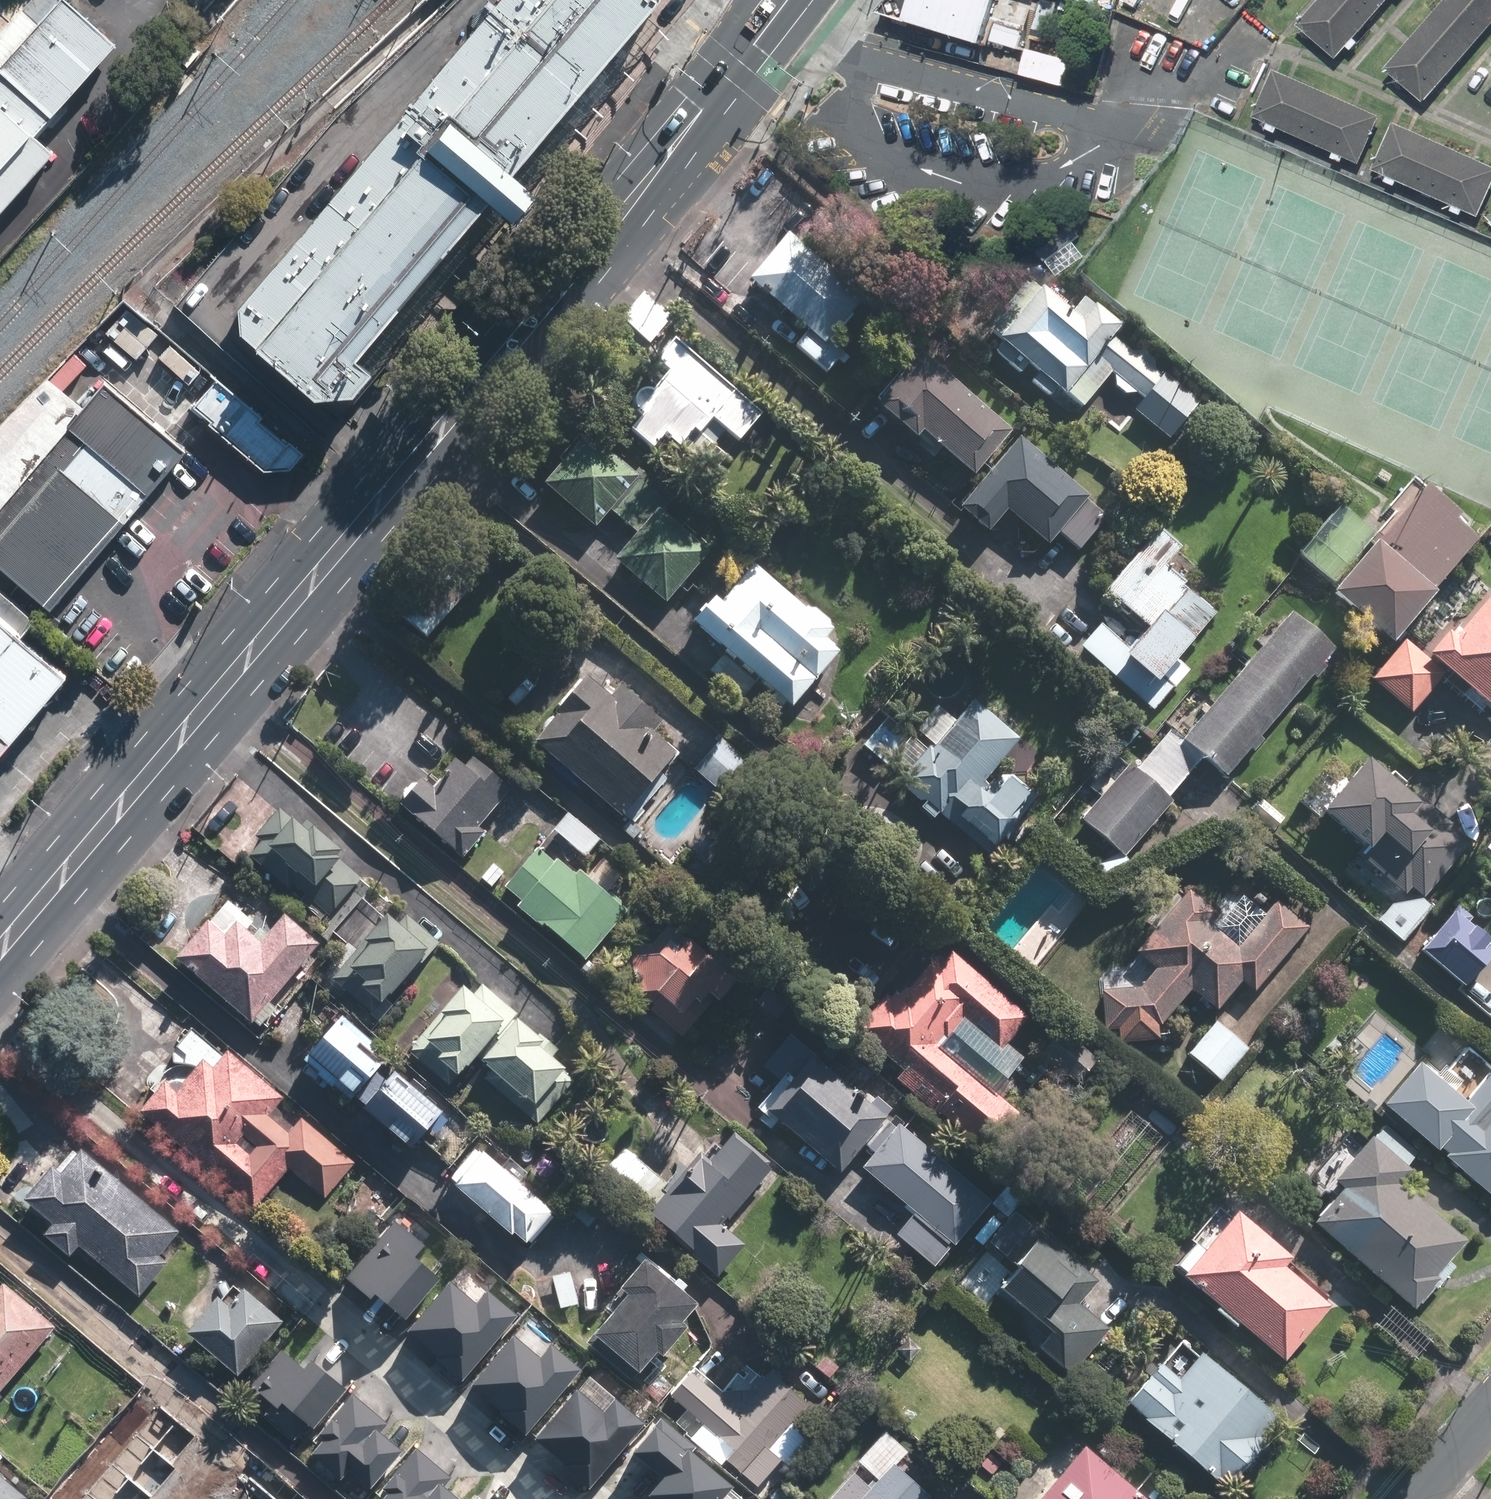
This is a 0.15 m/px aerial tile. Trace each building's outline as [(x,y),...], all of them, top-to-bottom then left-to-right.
[(99,0),(66,0),(0,77),(0,223),(63,150),(42,133),(132,28),(99,0)] [(317,394),(368,383),(388,360),(371,349),(503,194),(523,211),(547,183),(524,166),(663,0),(504,0),(244,306),(245,335),(317,394)] [(897,30),(973,55),(992,0),(906,0),(897,30)] [(1295,25),(1333,58),(1385,0),(1316,0),(1295,25)] [(1382,69),(1421,103),(1490,23),(1490,0),(1442,0),(1382,69)] [(1357,163),(1377,118),(1271,71),(1251,116),(1357,163)] [(1369,169),(1476,216),(1490,184),(1490,167),(1390,122),(1369,169)] [(873,293),(793,229),(753,279),(814,328),(800,345),(832,370),(848,350),(835,340),(873,293)] [(1077,309),(1039,277),(986,341),(1054,396),(1062,387),(1087,408),(1107,384),(1174,439),(1205,402),(1122,334),(1129,326),(1090,293),(1077,309)] [(161,331),(131,305),(107,333),(137,359),(161,331)] [(769,412),(681,335),(660,358),(675,371),(630,422),(659,447),(671,434),(686,447),(702,429),(731,455),(769,412)] [(980,475),(1019,430),(925,349),(881,400),(940,451),(945,445),(980,475)] [(219,381),(197,406),(268,467),(295,466),(310,450),(224,376),(219,381)] [(85,408),(45,455),(124,521),(185,449),(106,383),(85,408)] [(621,558),(671,602),(715,551),(668,510),(680,496),(646,466),(641,472),(588,425),(560,456),(567,462),(549,482),(600,527),(615,510),(642,534),(621,558)] [(1115,512),(1026,435),(964,505),(994,531),(1013,509),(1053,544),(1063,533),(1083,550),(1115,512)] [(0,508),(0,565),(49,608),(124,521),(45,455),(0,508)] [(1322,599),(1381,649),(1425,597),(1422,595),(1465,544),(1444,527),(1451,519),(1415,489),(1322,599)] [(1083,645),(1157,709),(1193,668),(1182,659),(1226,608),(1173,562),(1187,546),(1166,527),(1111,590),(1151,624),(1133,645),(1105,621),(1083,645)] [(756,555),(700,619),(799,705),(847,651),(833,638),(841,629),(756,555)] [(446,564),(404,611),(431,636),(474,589),(446,564)] [(0,599),(0,762),(80,668),(79,667),(31,626),(0,599)] [(1436,651),(1490,699),(1490,599),(1465,629),(1459,624),(1436,651)] [(1135,759),(1084,819),(1129,857),(1212,759),(1232,776),(1342,645),(1297,608),(1220,699),(1205,686),(1140,763),(1135,759)] [(1409,638),(1375,677),(1416,713),(1450,673),(1409,638)] [(596,674),(538,739),(637,825),(651,810),(642,802),(686,752),(660,730),(669,720),(626,682),(617,693),(596,674)] [(904,776),(995,856),(1012,836),(1024,847),(1039,829),(1027,819),(1045,799),(1004,762),(1026,737),(980,697),(960,719),(943,705),(923,728),(928,733),(913,750),(920,757),(904,776)] [(891,715),(866,743),(890,764),(915,736),(891,715)] [(725,737),(696,768),(732,800),(760,769),(725,737)] [(513,789),(464,744),(438,772),(444,778),(417,808),(460,848),(513,789)] [(1476,840),(1376,755),(1330,808),(1369,842),(1361,851),(1410,893),(1416,886),(1428,896),(1476,840)] [(297,885),(331,914),(363,876),(343,859),(350,851),(312,818),(308,823),(286,804),(246,850),(292,890),(297,885)] [(544,845),(509,886),(525,900),(521,905),(589,961),(634,909),(584,867),(578,874),(544,845)] [(1161,965),(1143,986),(1105,990),(1109,1028),(1121,1027),(1122,1041),(1164,1037),(1163,1023),(1168,1023),(1197,987),(1222,1008),(1246,980),(1260,991),(1316,925),(1282,896),(1269,911),(1247,892),(1227,916),(1193,887),(1141,949),(1161,965)] [(1416,888),(1386,924),(1408,943),(1438,907),(1416,888)] [(234,894),(182,953),(270,1028),(289,1006),(278,996),(326,941),(289,909),(273,928),(234,894)] [(332,979),(381,1022),(397,1005),(391,1000),(444,939),(410,910),(404,917),(394,908),(332,979)] [(1426,948),(1469,985),(1490,961),(1490,934),(1461,908),(1426,948)] [(640,992),(644,992),(660,1005),(655,1011),(685,1037),(720,996),(726,1001),(743,980),(674,923),(660,940),(633,943),(640,992)] [(904,1071),(992,1149),(1026,1112),(947,1041),(968,1017),(1004,1049),(1034,1016),(957,948),(944,962),(922,943),(896,972),(901,976),(859,1023),(908,1066),(904,1071)] [(478,972),(411,1049),(454,1086),(481,1055),(496,1068),(489,1076),(540,1120),(579,1074),(555,1053),(562,1044),(478,972)] [(345,1011),(308,1054),(355,1095),(392,1052),(345,1011)] [(1219,1018),(1189,1053),(1223,1083),(1253,1048),(1219,1018)] [(327,1197),(358,1162),(305,1115),(293,1129),(273,1111),(287,1095),(232,1046),(230,1049),(198,1021),(146,1080),(159,1092),(145,1106),(258,1206),(293,1166),(327,1197)] [(1068,1025),(1045,1050),(1079,1081),(1102,1056),(1068,1025)] [(894,1113),(795,1030),(767,1064),(785,1079),(765,1102),(846,1170),(894,1113)] [(1389,1101),(1490,1191),(1490,1062),(1470,1044),(1444,1073),(1427,1058),(1389,1101)] [(391,1060),(361,1094),(418,1144),(448,1109),(391,1060)] [(427,1141),(452,1163),(476,1135),(451,1113),(427,1141)] [(997,1199),(901,1118),(863,1163),(917,1209),(898,1232),(939,1266),(997,1199)] [(1316,1218),(1419,1308),(1458,1264),(1454,1260),(1474,1238),(1409,1181),(1420,1168),(1413,1162),(1422,1153),(1387,1123),(1340,1177),(1347,1183),(1316,1218)] [(714,1137),(651,1209),(722,1271),(750,1240),(729,1222),(780,1163),(739,1127),(723,1145),(714,1137)] [(484,1140),(454,1174),(533,1243),(563,1209),(484,1140)] [(59,1159),(29,1192),(59,1218),(48,1230),(75,1254),(86,1242),(144,1293),(173,1260),(163,1252),(185,1228),(88,1143),(68,1166),(59,1159)] [(626,1144),(602,1174),(629,1196),(653,1166),(626,1144)] [(1198,1240),(1178,1262),(1286,1357),(1337,1299),(1291,1259),(1298,1251),(1244,1204),(1237,1213),(1225,1202),(1195,1236),(1198,1240)] [(1103,1278),(1018,1208),(993,1238),(1022,1263),(1005,1283),(1057,1327),(1042,1344),(1074,1371),(1113,1325),(1084,1301),(1103,1278)] [(397,1216),(350,1273),(401,1316),(437,1272),(415,1253),(426,1240),(397,1216)] [(706,1295),(651,1250),(619,1290),(626,1296),(591,1338),(637,1376),(664,1345),(669,1349),(694,1319),(690,1315),(706,1295)] [(461,1377),(520,1308),(489,1282),(478,1294),(452,1272),(404,1328),(461,1377)] [(0,1288),(0,1394),(62,1321),(10,1276),(0,1288)] [(225,1290),(193,1326),(243,1370),(291,1316),(251,1281),(235,1300),(225,1290)] [(524,1431),(583,1363),(552,1336),(541,1349),(514,1326),(466,1382),(524,1431)] [(284,1345),(256,1379),(275,1395),(266,1405),(297,1430),(306,1420),(310,1424),(344,1383),(310,1355),(305,1362),(284,1345)] [(1165,1355),(1128,1398),(1230,1484),(1269,1438),(1263,1432),(1282,1410),(1207,1347),(1185,1372),(1165,1355)] [(731,1458),(772,1493),(784,1479),(775,1471),(786,1458),(792,1464),(817,1435),(797,1418),(817,1396),(778,1363),(770,1372),(769,1371),(758,1383),(721,1386),(695,1364),(672,1391),(707,1421),(694,1436),(726,1463),(731,1458)] [(593,1486),(652,1417),(621,1391),(610,1403),(584,1381),(536,1437),(593,1486)] [(387,1420),(351,1388),(316,1429),(324,1436),(307,1456),(339,1483),(347,1473),(368,1491),(404,1450),(379,1429),(387,1420)] [(665,1415),(637,1448),(667,1473),(654,1489),(665,1498),(725,1498),(741,1480),(665,1415)] [(889,1426),(843,1476),(847,1480),(829,1498),(931,1498),(939,1490),(903,1458),(912,1448),(889,1426)] [(1037,1498),(1159,1498),(1092,1439),(1037,1498)] [(416,1441),(381,1481),(390,1488),(380,1498),(465,1498),(445,1481),(452,1472),(416,1441)] [(0,1450),(0,1498),(36,1498),(39,1496),(0,1462),(6,1455),(0,1450)] [(214,1480),(198,1498),(237,1498),(214,1480)] [(173,1490),(165,1498),(183,1498),(173,1490)]
